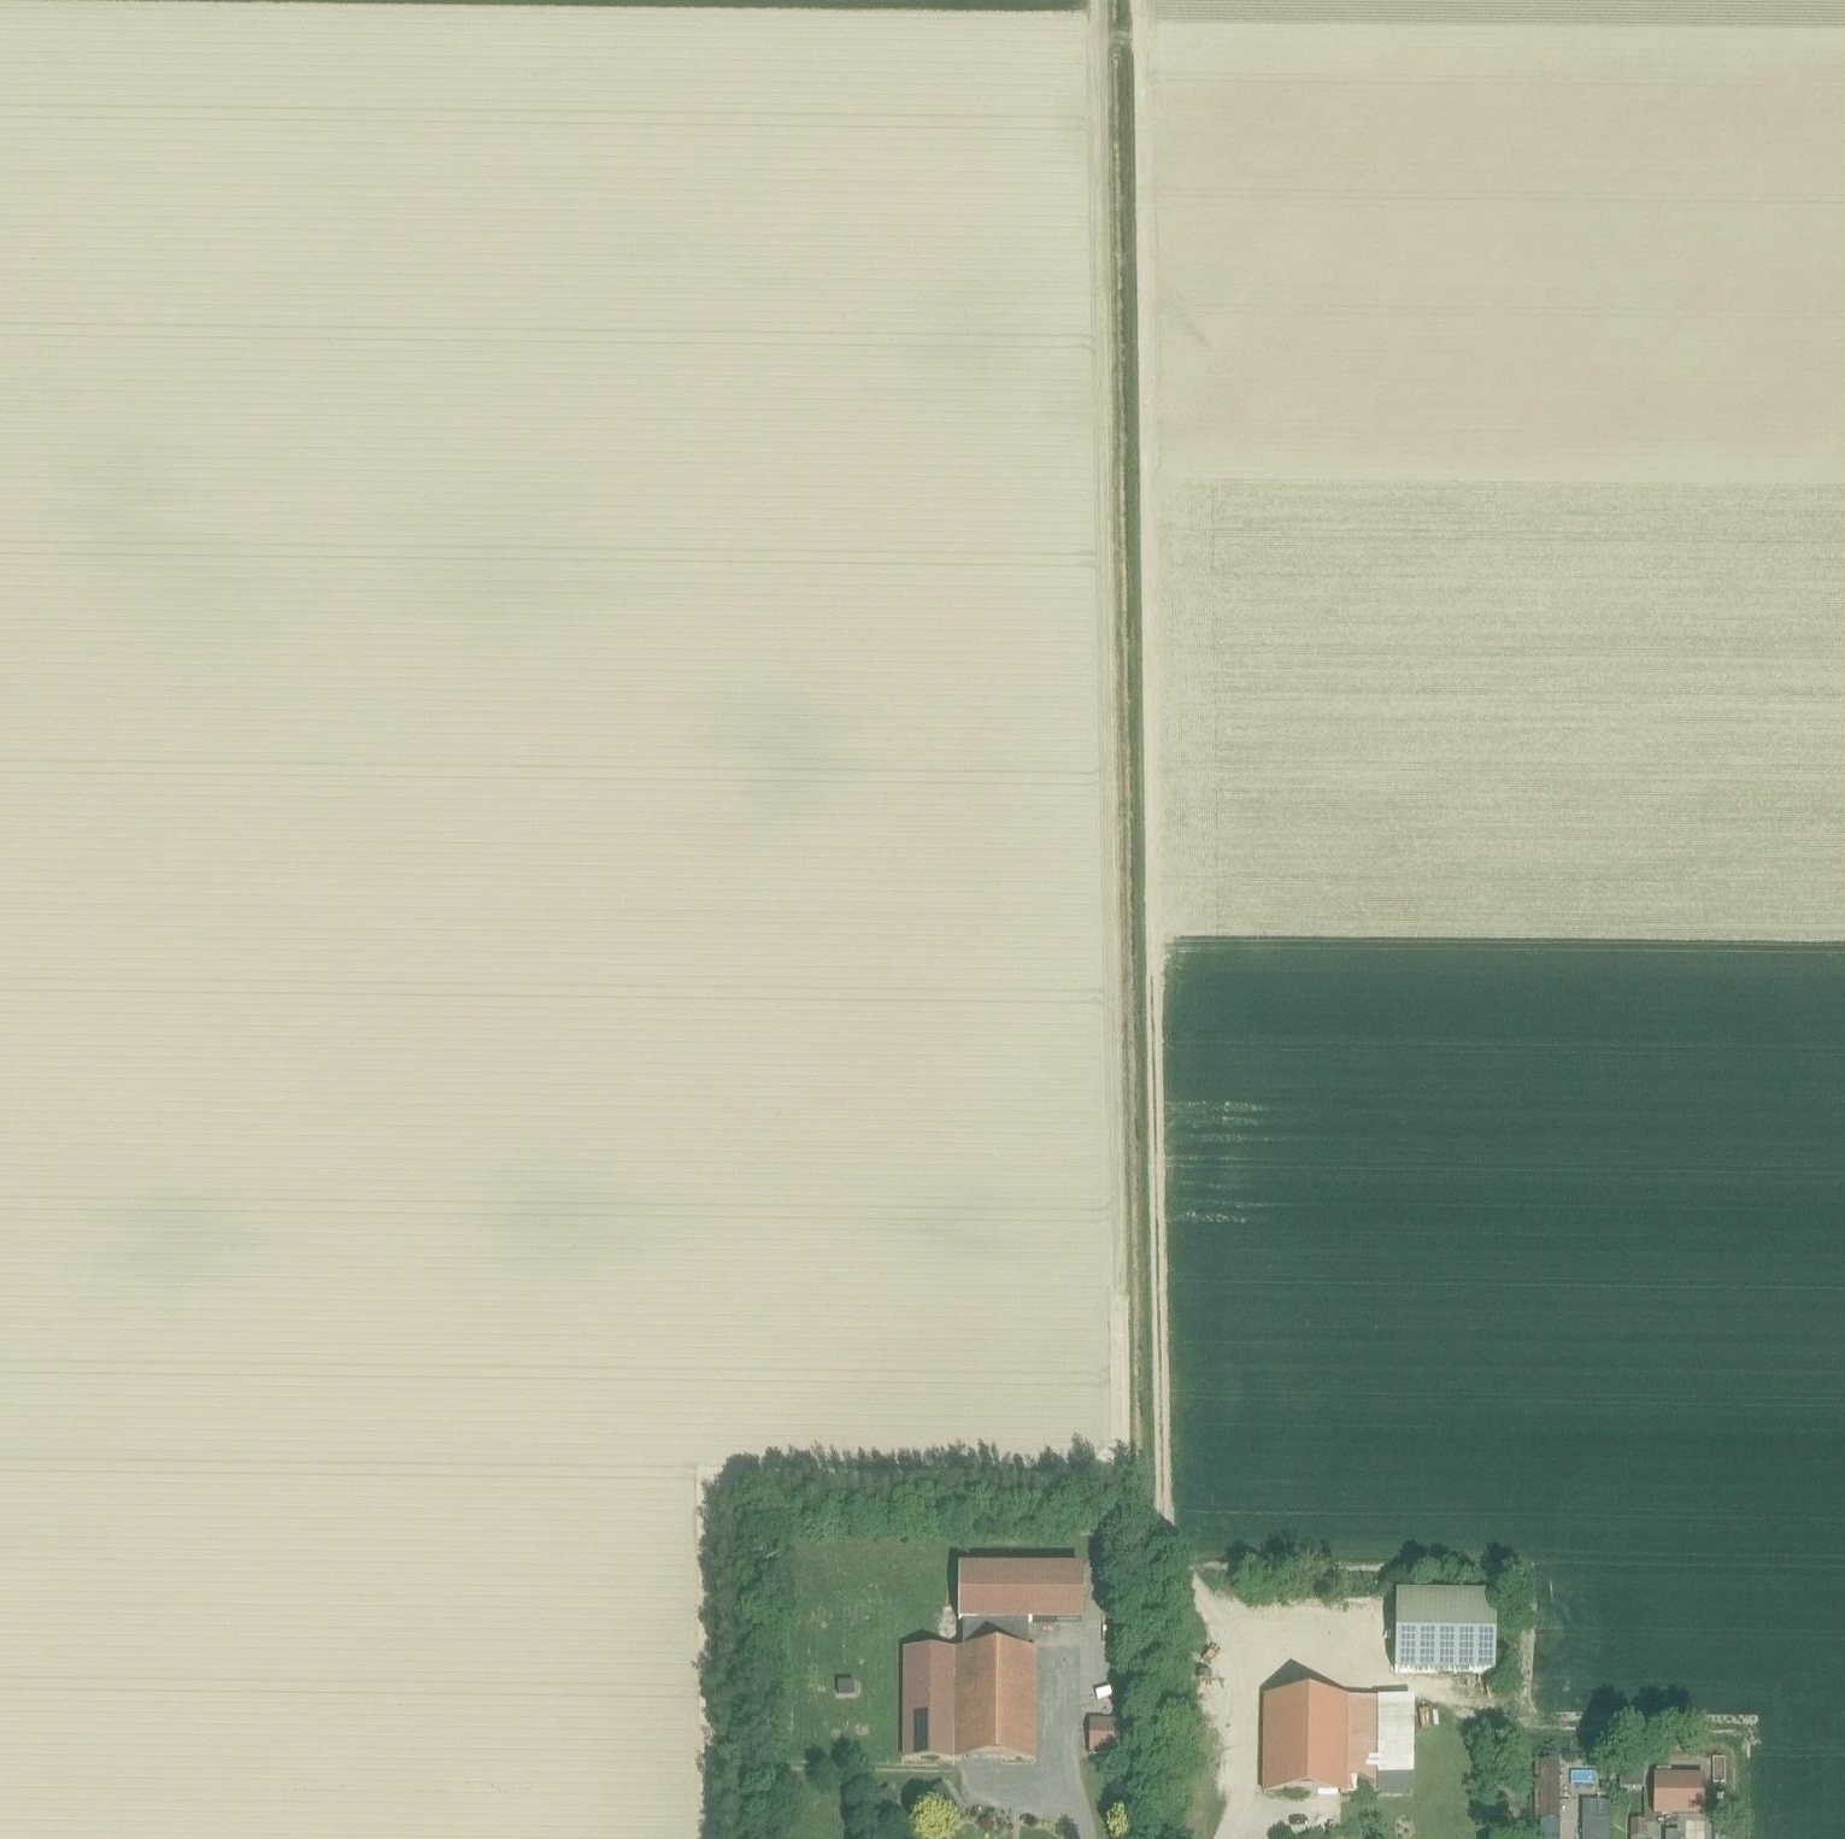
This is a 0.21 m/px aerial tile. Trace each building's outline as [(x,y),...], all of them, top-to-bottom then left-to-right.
[(1036,1758),(1036,1687),(1036,1653),(1028,1653),(1026,1624),(1079,1624),(1079,1571),(958,1571),(958,1623),(963,1624),(963,1653),(905,1653),(905,1760),(1036,1758)] [(1394,1599),(1393,1673),(1493,1674),(1494,1600),(1394,1599)] [(1414,1700),(1348,1699),(1264,1698),(1263,1793),(1413,1795),(1414,1700)] [(1120,1757),(1121,1720),(1089,1720),(1088,1756),(1120,1757)] [(1608,1821),(1581,1820),(1581,1838),(1608,1838),(1608,1821)] [(1645,1822),(1630,1822),(1630,1838),(1644,1838),(1645,1822)] [(1680,1823),(1666,1823),(1666,1838),(1680,1838),(1680,1823)]
